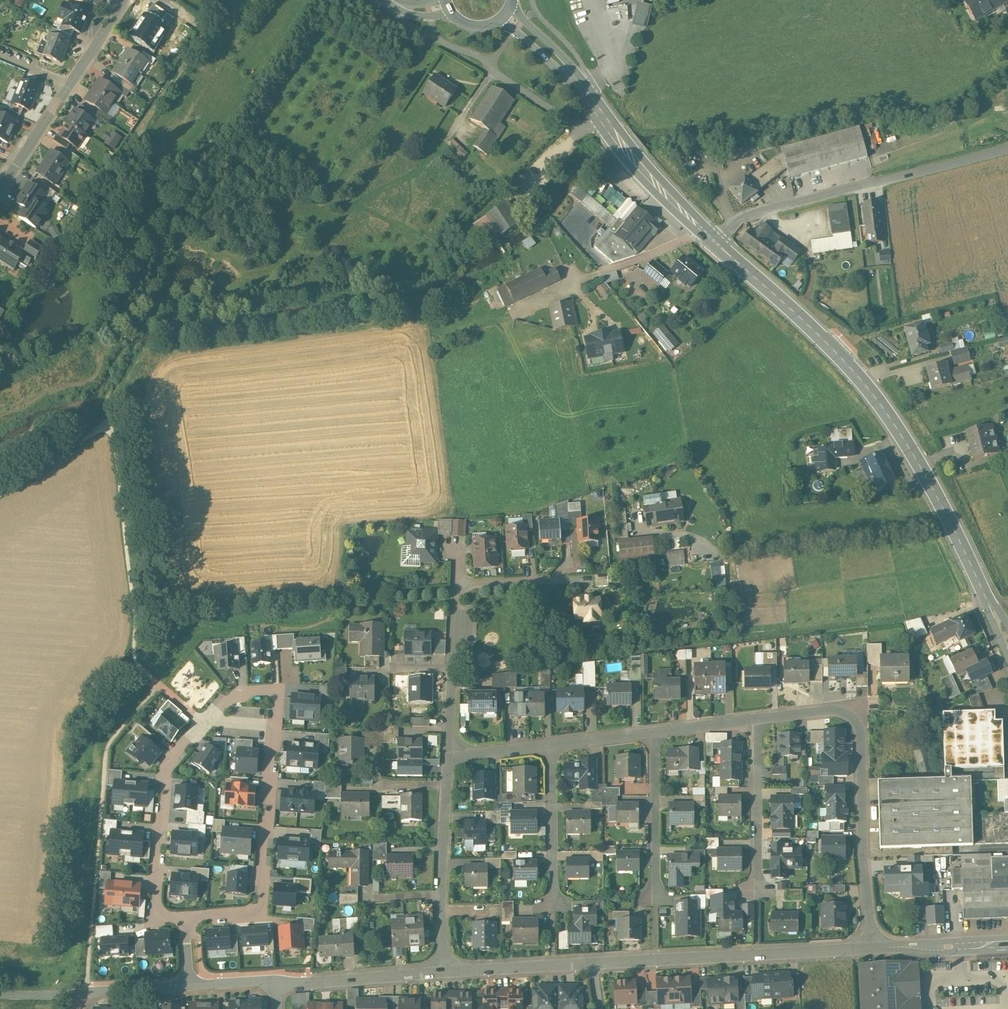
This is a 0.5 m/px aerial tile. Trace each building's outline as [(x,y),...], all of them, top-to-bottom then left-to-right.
[(963,0),(976,21),(999,7),(995,0),(963,0)] [(89,14),(72,6),(65,4),(59,18),(65,21),(63,25),(64,25),(63,26),(74,31),(81,33),(89,14)] [(651,8),(639,5),(634,25),(646,28),(651,8)] [(171,21),(156,11),(150,20),(165,30),(171,21)] [(149,19),(136,38),(151,48),(155,41),(157,43),(166,30),(165,30),(150,20),(149,19)] [(616,34),(628,35),(629,23),(617,22),(616,34)] [(74,31),(63,26),(64,25),(63,25),(61,24),(59,29),(58,31),(60,32),(72,37),(74,31)] [(58,31),(53,29),(50,35),(58,38),(60,32),(58,31)] [(72,37),(60,32),(58,38),(69,42),(72,37)] [(58,38),(50,35),(42,56),(61,64),(69,43),(69,42),(58,38)] [(140,57),(129,50),(121,62),(139,74),(147,62),(148,62),(140,57)] [(156,60),(144,52),(140,57),(148,62),(147,62),(152,66),(156,60)] [(139,74),(121,62),(113,74),(124,81),(132,86),(132,85),(139,74)] [(434,76),(423,94),(445,108),(456,90),(434,76)] [(39,87),(22,80),(13,104),(24,109),(29,111),(39,87)] [(113,88),(100,80),(93,90),(113,104),(120,94),(121,93),(113,88)] [(132,85),(132,86),(124,81),(121,86),(130,92),(133,95),(137,89),(132,85)] [(121,86),(116,83),(113,88),(121,93),(120,94),(126,98),(130,92),(121,86)] [(493,88),(472,122),(486,130),(494,135),(500,125),(515,101),(493,88)] [(113,104),(93,90),(86,101),(99,110),(106,115),(107,114),(113,104)] [(24,109),(13,104),(10,112),(21,116),(24,109)] [(96,115),(81,105),(77,111),(93,122),(97,116),(96,115)] [(458,114),(448,108),(444,115),(454,121),(458,114)] [(77,111),(75,110),(67,124),(68,125),(68,124),(85,136),(85,135),(94,122),(93,122),(77,111)] [(106,115),(99,110),(96,115),(97,116),(109,124),(113,119),(107,114),(106,115)] [(0,114),(0,140),(8,144),(13,130),(16,122),(17,122),(0,114)] [(454,121),(444,115),(437,127),(446,133),(454,121)] [(85,136),(68,124),(68,125),(60,136),(60,137),(70,144),(78,149),(86,136),(85,135),(85,136)] [(505,128),(500,125),(494,135),(499,138),(505,128)] [(859,128),(781,149),(783,154),(787,170),(790,179),(868,158),(859,128)] [(494,135),(486,130),(475,149),(487,157),(499,138),(494,135)] [(120,139),(113,134),(107,144),(113,149),(120,139)] [(70,144),(60,137),(60,136),(58,135),(53,141),(66,150),(67,150),(70,144)] [(459,146),(452,140),(447,145),(454,151),(459,146)] [(468,155),(459,146),(454,151),(463,160),(468,155)] [(67,150),(66,150),(60,158),(69,164),(74,168),(80,159),(67,150)] [(60,158),(51,152),(37,174),(55,185),(69,164),(60,158)] [(779,155),(747,180),(757,193),(787,170),(783,154),(779,155)] [(172,170),(149,156),(146,161),(168,176),(172,170)] [(745,178),(730,189),(742,205),(750,199),(756,194),(757,193),(747,180),(745,178)] [(56,193),(41,183),(37,190),(46,196),(46,197),(51,200),(56,193)] [(37,190),(29,185),(17,203),(26,209),(34,215),(38,207),(46,197),(46,196),(37,190)] [(618,221),(579,188),(572,196),(610,229),(611,229),(618,221)] [(756,194),(750,199),(753,203),(760,198),(756,194)] [(505,204),(487,216),(499,234),(501,237),(519,225),(505,204)] [(846,204),(829,207),(833,235),(851,233),(846,204)] [(879,204),(864,206),(866,227),(866,228),(872,227),(881,226),(879,204)] [(34,215),(26,209),(19,219),(36,229),(47,213),(38,207),(34,215)] [(638,208),(624,224),(619,219),(611,229),(635,256),(654,237),(653,236),(661,229),(657,225),(652,220),(654,217),(651,214),(648,217),(638,208)] [(487,216),(474,225),(485,241),(493,235),(494,237),(499,234),(487,216)] [(771,231),(762,224),(755,234),(751,230),(741,243),(776,268),(785,256),(793,262),(801,252),(782,239),(771,231)] [(866,227),(859,228),(861,246),(875,244),(874,232),(872,232),(872,227),(866,228),(866,227)] [(610,229),(594,247),(613,264),(635,256),(611,229),(610,229)] [(833,238),(811,242),(813,255),(853,249),(851,233),(833,235),(833,238)] [(7,268),(9,265),(16,269),(21,261),(29,266),(33,259),(33,258),(24,253),(18,248),(12,244),(0,237),(0,263),(7,268)] [(530,250),(537,244),(532,237),(524,243),(530,250)] [(43,249),(31,242),(24,253),(33,258),(33,259),(36,261),(43,249)] [(702,274),(684,259),(672,273),(680,280),(678,282),(685,287),(686,285),(690,289),(690,288),(694,292),(699,286),(695,282),(702,274)] [(667,274),(653,262),(645,272),(659,284),(667,274)] [(540,271),(506,287),(514,303),(547,287),(540,271)] [(604,300),(609,297),(606,292),(610,289),(606,282),(597,287),(604,300)] [(514,303),(506,287),(499,291),(507,306),(514,303)] [(119,297),(113,294),(110,300),(115,303),(119,297)] [(573,304),(550,308),(555,332),(577,328),(573,304)] [(919,323),(912,325),(912,328),(905,330),(913,357),(926,353),(925,347),(929,346),(923,325),(920,326),(919,323)] [(593,338),(585,339),(589,359),(605,356),(606,362),(612,361),(611,355),(623,352),(619,333),(612,334),(611,332),(593,336),(593,338)] [(676,343),(668,334),(661,341),(669,350),(676,343)] [(952,343),(940,347),(942,354),(954,350),(952,343)] [(966,349),(951,354),(954,365),(970,361),(966,349)] [(944,364),(926,369),(932,391),(950,386),(946,372),(944,364)] [(967,366),(946,372),(950,386),(971,381),(967,366)] [(992,426),(967,433),(975,463),(1000,456),(992,426)] [(830,432),(831,444),(852,443),(851,430),(830,432)] [(834,470),(833,458),(848,457),(848,456),(853,456),(852,443),(831,444),(832,447),(814,449),(816,471),(834,470)] [(883,452),(862,461),(868,477),(871,476),(877,489),(885,486),(887,490),(895,486),(893,481),(895,480),(883,452)] [(680,499),(665,501),(669,522),(683,520),(680,499)] [(665,501),(643,505),(647,526),(669,522),(665,501)] [(568,502),(556,506),(556,520),(560,520),(569,520),(569,513),(568,502)] [(581,512),(569,513),(569,520),(570,529),(578,528),(578,521),(582,521),(581,512)] [(632,524),(626,524),(627,513),(623,513),(622,533),(632,533),(632,524)] [(532,515),(522,516),(523,526),(527,526),(527,532),(533,531),(532,515)] [(452,520),(438,521),(438,533),(451,534),(451,535),(452,520)] [(468,520),(454,520),(454,536),(468,536),(468,520)] [(556,520),(539,521),(540,542),(541,542),(540,540),(560,539),(560,541),(561,541),(560,520),(556,520)] [(582,521),(578,521),(578,528),(579,543),(589,542),(589,540),(599,540),(598,529),(600,527),(600,525),(598,523),(598,520),(582,521)] [(523,526),(507,528),(508,550),(528,549),(527,532),(527,526),(523,526)] [(434,530),(411,529),(409,531),(408,547),(402,546),(401,566),(420,567),(421,561),(434,562),(436,532),(434,530)] [(627,536),(618,537),(620,552),(629,550),(628,539),(627,536)] [(651,537),(628,539),(629,550),(630,559),(654,557),(651,537)] [(486,539),(484,541),(476,542),(476,546),(474,546),(474,555),(477,555),(477,566),(497,564),(495,541),(492,541),(490,539),(486,539)] [(681,550),(666,552),(668,563),(683,560),(681,550)] [(608,574),(593,575),(594,587),(608,587),(608,574)] [(600,599),(574,600),(575,616),(583,616),(584,617),(584,622),(586,623),(592,622),(593,621),(601,621),(600,618),(601,618),(600,599)] [(966,615),(950,623),(957,636),(963,650),(971,646),(970,645),(971,645),(967,639),(975,635),(966,615)] [(912,621),(904,623),(910,642),(927,634),(920,619),(912,621)] [(933,631),(930,632),(936,646),(957,636),(950,623),(933,631)] [(381,624),(360,624),(360,625),(349,625),(349,642),(361,642),(361,656),(365,656),(379,656),(384,656),(384,638),(379,638),(379,631),(381,631),(381,624)] [(430,632),(404,632),(404,656),(430,656),(430,632)] [(277,636),(278,650),(294,649),(294,641),(294,635),(277,636)] [(264,637),(265,642),(270,642),(270,649),(277,649),(277,650),(278,650),(277,636),(264,637)] [(233,639),(233,647),(237,647),(238,656),(246,656),(245,638),(233,639)] [(294,641),(294,649),(295,663),(304,663),(304,660),(321,659),(320,639),(294,641)] [(446,641),(435,641),(434,654),(445,654),(446,641)] [(251,644),(252,661),(259,661),(259,665),(271,664),(270,649),(270,642),(265,642),(257,643),(257,644),(251,644)] [(882,658),(881,644),(867,644),(868,659),(881,659),(881,658),(882,658)] [(233,647),(217,648),(219,670),(239,669),(238,656),(237,647),(233,647)] [(692,659),(692,650),(678,650),(678,659),(692,659)] [(972,652),(950,662),(956,675),(966,671),(978,665),(978,664),(972,652)] [(777,654),(763,654),(763,670),(769,670),(769,671),(777,671),(777,654)] [(379,656),(365,656),(365,668),(379,669),(379,656)] [(641,656),(630,658),(630,681),(641,681),(641,679),(641,656)] [(908,682),(908,657),(882,658),(881,658),(881,659),(881,670),(882,683),(908,682)] [(857,658),(829,659),(829,677),(856,676),(857,676),(857,673),(857,658)] [(978,665),(966,671),(971,683),(987,676),(991,674),(985,661),(978,664),(978,665)] [(809,665),(793,665),(793,666),(785,666),(785,665),(784,665),(784,682),(809,683),(809,680),(809,666),(809,665)] [(822,666),(809,666),(809,680),(823,680),(822,666)] [(711,667),(694,667),(694,674),(693,676),(693,682),(694,684),(694,692),(701,692),(704,694),(711,694),(711,669),(711,667)] [(347,668),(335,668),(334,683),(350,683),(350,679),(347,679),(347,668)] [(595,668),(583,668),(583,688),(596,688),(595,668)] [(725,669),(711,669),(711,694),(725,694),(725,684),(725,669)] [(763,670),(744,670),(744,689),(769,689),(769,671),(769,670),(763,670)] [(662,671),(660,671),(658,673),(655,673),(656,681),(667,681),(667,679),(668,679),(668,673),(664,673),(662,671)] [(516,672),(505,674),(505,684),(505,687),(516,687),(516,672)] [(868,673),(857,673),(857,676),(856,676),(856,686),(868,685),(868,673)] [(505,674),(493,675),(493,684),(505,684),(505,674)] [(550,675),(541,675),(541,690),(550,690),(550,675)] [(951,675),(941,680),(946,692),(956,687),(951,675)] [(987,676),(971,683),(977,695),(979,694),(992,690),(987,676)] [(362,678),(350,678),(350,679),(350,683),(350,700),(359,700),(359,701),(365,701),(365,700),(374,700),(374,678),(367,678),(362,678)] [(430,678),(411,678),(411,702),(430,702),(430,678)] [(680,700),(679,681),(667,681),(656,681),(656,689),(653,689),(654,691),(658,691),(658,698),(671,698),(672,700),(680,700)] [(630,705),(630,686),(607,687),(607,695),(604,696),(604,698),(607,698),(607,703),(622,703),(622,706),(630,705)] [(956,687),(946,692),(950,700),(960,694),(956,687)] [(583,691),(557,691),(557,712),(583,711),(583,691)] [(495,694),(468,694),(468,714),(495,714),(495,694)] [(979,694),(977,695),(968,698),(974,713),(985,713),(979,694)] [(293,695),(292,711),(291,719),(305,720),(307,696),(293,695)] [(528,695),(512,695),(512,717),(528,716),(528,695)] [(544,695),(528,695),(528,716),(544,716),(544,695)] [(321,697),(307,696),(305,720),(319,721),(321,697)] [(160,711),(166,716),(169,712),(177,719),(182,713),(168,701),(160,711)] [(238,708),(238,716),(265,716),(265,708),(238,708)] [(291,719),(292,711),(284,710),(283,718),(291,719)] [(166,716),(156,727),(171,740),(184,725),(177,719),(169,712),(166,716)] [(996,780),(995,768),(1004,768),(1003,730),(995,730),(995,712),(985,713),(974,713),(943,714),(945,776),(893,778),(893,784),(879,784),(881,827),(880,827),(880,839),(881,839),(882,848),(1007,844),(1007,780),(996,780)] [(430,718),(411,718),(411,727),(430,727),(430,718)] [(130,733),(139,741),(142,738),(147,742),(152,736),(138,724),(130,733)] [(399,727),(382,727),(382,734),(382,737),(399,737),(399,727)] [(835,731),(835,733),(826,733),(826,731),(825,731),(825,732),(825,744),(825,754),(825,755),(844,755),(844,754),(844,731),(835,731)] [(825,732),(807,732),(807,744),(825,744),(825,732)] [(316,734),(315,745),(319,745),(318,751),(328,751),(330,735),(316,734)] [(382,734),(370,734),(370,742),(362,742),(362,749),(382,749),(382,737),(382,734)] [(430,745),(439,745),(439,735),(429,736),(430,745)] [(799,735),(779,735),(779,756),(797,756),(797,747),(800,747),(799,735)] [(142,738),(139,741),(135,746),(134,744),(127,752),(141,764),(144,762),(149,766),(160,753),(147,742),(142,738)] [(213,738),(212,744),(220,745),(219,752),(226,753),(227,739),(213,738)] [(423,740),(398,739),(398,760),(408,760),(408,758),(423,758),(423,740)] [(234,754),(238,754),(238,750),(252,751),(253,741),(235,740),(234,754)] [(362,740),(340,740),(340,767),(362,767),(362,749),(362,742),(362,740)] [(289,743),(288,753),(287,767),(301,768),(303,744),(289,743)] [(713,743),(705,743),(705,757),(713,757),(713,743)] [(741,743),(722,743),(722,766),(722,767),(741,767),(741,743)] [(197,753),(191,763),(200,769),(201,768),(209,774),(219,759),(219,752),(220,745),(212,744),(211,744),(210,747),(206,744),(199,755),(197,753)] [(315,745),(303,744),(301,768),(317,769),(318,751),(319,745),(315,745)] [(699,749),(679,749),(679,750),(668,750),(668,769),(680,770),(680,771),(699,771),(699,749)] [(252,751),(238,750),(238,754),(236,772),(256,773),(258,751),(252,751)] [(924,757),(921,750),(915,753),(919,760),(924,757)] [(287,767),(288,753),(280,752),(279,766),(287,767)] [(844,755),(825,755),(825,754),(823,754),(823,769),(829,769),(843,769),(847,769),(847,754),(844,754),(844,755)] [(638,756),(618,756),(618,779),(638,778),(638,756)] [(423,758),(408,758),(408,760),(398,760),(398,776),(423,776),(423,758)] [(597,761),(581,760),(581,765),(566,764),(565,780),(581,780),(581,788),(592,789),(597,789),(597,786),(597,761)] [(741,767),(722,767),(722,766),(720,766),(720,788),(727,788),(739,788),(739,781),(741,781),(741,767)] [(537,769),(513,769),(514,794),(522,794),(527,794),(527,796),(537,796),(537,769)] [(107,786),(115,787),(116,782),(122,782),(122,771),(109,770),(107,786)] [(494,776),(474,776),(474,801),(495,800),(494,786),(494,777),(494,776)] [(248,787),(249,779),(231,777),(230,785),(248,787)] [(829,777),(818,777),(818,784),(824,784),(825,804),(826,804),(845,803),(845,786),(834,786),(834,777),(829,777)] [(116,782),(115,787),(114,804),(130,806),(131,783),(122,782),(116,782)] [(313,791),(325,792),(326,783),(314,782),(313,791)] [(147,785),(131,783),(130,806),(146,807),(147,785)] [(230,785),(227,785),(226,805),(234,805),(234,806),(243,807),(243,806),(254,807),(255,787),(248,787),(230,785)] [(342,785),(326,785),(325,799),(342,799),(342,795),(342,785)] [(597,786),(597,789),(592,789),(592,803),(603,802),(603,796),(603,788),(603,786),(597,786)] [(197,789),(177,787),(176,809),(187,810),(196,811),(196,805),(197,789)] [(619,788),(603,788),(603,796),(617,796),(619,796),(619,788)] [(720,788),(715,788),(715,796),(718,796),(718,795),(727,795),(727,788),(720,788)] [(299,792),(283,791),(281,811),(297,812),(299,792)] [(315,793),(299,792),(297,812),(313,813),(315,793)] [(522,803),(522,794),(514,794),(500,795),(500,803),(512,803),(522,803)] [(369,795),(342,795),(342,799),(342,816),(369,816),(369,795)] [(422,795),(401,795),(401,797),(401,809),(401,818),(410,818),(410,821),(422,821),(422,795)] [(727,795),(718,795),(718,796),(719,815),(742,815),(741,795),(727,795)] [(617,796),(603,796),(603,802),(603,807),(609,806),(611,807),(617,806),(617,803),(618,803),(617,796)] [(705,796),(693,796),(693,803),(694,803),(694,807),(705,807),(705,796)] [(401,797),(382,797),(382,809),(401,809),(401,797)] [(793,797),(771,797),(771,816),(772,816),(793,816),(793,797)] [(512,803),(500,803),(501,812),(501,818),(508,818),(508,811),(512,811),(512,803)] [(626,804),(626,803),(618,803),(617,803),(617,806),(611,807),(611,808),(609,808),(609,822),(617,822),(617,821),(638,821),(638,830),(639,830),(639,804),(626,804)] [(688,804),(670,804),(670,826),(695,826),(694,807),(694,803),(693,803),(688,803),(688,804)] [(845,803),(826,804),(826,823),(830,823),(844,823),(846,823),(846,815),(848,815),(848,810),(846,810),(846,803),(845,803)] [(203,813),(204,806),(196,805),(196,811),(187,810),(186,824),(188,824),(204,825),(205,813),(203,813)] [(501,812),(486,812),(486,822),(486,824),(493,824),(501,824),(501,818),(501,812)] [(537,812),(511,812),(511,833),(537,833),(537,812)] [(591,812),(567,813),(567,834),(591,833),(591,812)] [(793,816),(772,816),(772,818),(771,818),(771,823),(772,823),(772,829),(793,829),(793,816)] [(103,836),(111,837),(112,832),(116,832),(117,821),(104,820),(103,836)] [(213,833),(223,833),(224,829),(225,829),(225,821),(214,820),(213,833)] [(486,824),(486,822),(464,822),(465,842),(486,842),(486,824)] [(844,823),(830,823),(830,831),(844,831),(844,823)] [(205,838),(206,826),(204,825),(188,824),(188,834),(198,835),(198,838),(205,838)] [(493,827),(493,824),(486,824),(486,842),(487,842),(495,842),(495,827),(493,827)] [(225,829),(224,829),(223,833),(222,853),(250,855),(252,831),(225,829)] [(311,830),(310,841),(311,841),(310,848),(320,849),(322,831),(311,830)] [(126,856),(127,833),(116,832),(112,832),(111,837),(110,855),(126,856)] [(143,834),(127,833),(126,856),(141,857),(142,841),(143,834)] [(188,834),(174,833),(172,854),(179,854),(179,855),(189,856),(189,855),(197,856),(198,838),(198,835),(188,834)] [(293,862),(295,840),(279,838),(277,860),(293,862)] [(845,838),(822,838),(822,859),(845,859),(845,838)] [(719,839),(705,839),(705,847),(705,850),(714,850),(714,848),(719,848),(719,839)] [(310,841),(295,840),(293,862),(309,863),(310,848),(311,841),(310,841)] [(151,842),(142,841),(141,857),(140,859),(149,860),(151,842)] [(486,842),(465,842),(465,843),(465,850),(473,850),(473,845),(486,845),(486,843),(487,843),(487,842),(486,842)] [(385,843),(373,843),(373,861),(385,861),(385,843)] [(705,847),(686,847),(686,855),(691,855),(691,856),(705,856),(705,850),(705,847)] [(795,849),(771,850),(771,866),(780,866),(780,868),(787,868),(796,868),(795,849)] [(741,850),(718,850),(718,869),(741,869),(741,850)] [(603,852),(591,852),(591,862),(603,862),(603,855),(603,853),(603,852)] [(639,852),(619,853),(619,870),(639,869),(639,852)] [(367,853),(353,853),(353,854),(331,854),(331,868),(356,868),(356,886),(367,886),(367,853)] [(411,857),(395,857),(395,855),(387,855),(387,876),(396,876),(396,877),(411,877),(411,857)] [(686,855),(669,856),(669,876),(680,877),(680,875),(691,874),(691,856),(691,855),(686,855)] [(920,857),(909,857),(909,870),(921,869),(920,857)] [(501,859),(485,859),(485,866),(488,866),(488,870),(501,870),(501,860),(501,859)] [(589,859),(568,859),(568,879),(589,879),(589,859)] [(992,860),(992,868),(1007,868),(1007,860),(992,860)] [(537,862),(514,862),(515,881),(537,881),(537,862)] [(485,866),(466,866),(466,887),(488,887),(488,870),(488,866),(485,866)] [(780,868),(780,866),(771,866),(771,869),(772,869),(772,878),(787,878),(787,868),(780,868)] [(192,868),(191,876),(198,877),(198,881),(209,882),(210,870),(192,868)] [(511,868),(503,868),(503,879),(511,879),(511,868)] [(963,869),(951,870),(952,890),(963,890),(963,899),(963,910),(964,910),(964,920),(1007,918),(1007,868),(992,868),(963,869)] [(909,870),(885,870),(886,892),(902,892),(902,899),(922,898),(922,896),(928,896),(927,885),(921,885),(921,869),(909,870)] [(228,874),(227,894),(246,895),(248,876),(228,874)] [(191,876),(173,875),(171,895),(185,896),(185,898),(196,899),(198,881),(198,877),(191,876)] [(680,877),(669,876),(669,888),(670,888),(670,885),(680,885),(680,877)] [(124,880),(108,878),(105,904),(122,905),(124,880)] [(294,879),(293,887),(296,887),(296,893),(311,894),(312,880),(294,879)] [(141,882),(124,880),(122,905),(138,907),(141,882)] [(283,886),(276,885),(274,905),(295,907),(296,893),(296,887),(293,887),(289,886),(289,887),(283,887),(283,886)] [(706,894),(706,885),(696,886),(697,894),(706,894)] [(357,894),(340,895),(340,905),(358,904),(357,894)] [(706,896),(690,896),(690,911),(698,912),(698,909),(706,909),(706,903),(706,896)] [(712,914),(718,914),(734,913),(734,897),(712,898),(712,914)] [(604,910),(604,901),(582,902),(582,910),(596,910),(604,910)] [(514,902),(502,902),(502,905),(502,918),(514,918),(514,902)] [(433,905),(419,906),(420,914),(416,915),(417,919),(423,918),(423,919),(433,918),(433,905)] [(502,905),(489,905),(489,919),(502,919),(502,918),(502,905)] [(845,906),(822,906),(822,928),(845,928),(845,906)] [(942,908),(927,909),(928,925),(943,924),(942,908)] [(582,910),(575,910),(575,925),(591,925),(591,926),(596,926),(596,910),(582,910)] [(690,911),(676,911),(676,937),(698,937),(698,912),(690,911)] [(630,912),(613,912),(613,920),(619,920),(630,919),(630,912)] [(734,913),(718,914),(719,932),(742,931),(742,913),(734,913)] [(537,919),(537,943),(548,943),(548,925),(550,925),(550,914),(537,914),(537,919)] [(797,915),(772,915),(771,932),(788,932),(788,929),(797,929),(797,915)] [(358,917),(348,919),(350,927),(360,925),(358,917)] [(297,924),(297,928),(303,927),(303,932),(314,931),(315,920),(297,918),(297,924)] [(417,919),(405,919),(405,921),(406,947),(425,946),(423,919),(423,918),(417,919)] [(347,919),(340,920),(341,934),(348,934),(347,919)] [(537,919),(513,920),(513,943),(537,943),(537,919)] [(630,919),(619,920),(620,932),(620,941),(640,941),(640,919),(630,919)] [(405,921),(391,922),(393,948),(406,947),(405,921)] [(496,924),(474,924),(474,949),(496,949),(496,924)] [(575,925),(568,926),(568,936),(568,945),(591,945),(591,926),(591,925),(575,925)] [(95,940),(101,939),(110,938),(110,926),(96,927),(95,940)] [(297,928),(280,929),(281,951),(304,949),(303,932),(303,927),(297,928)] [(267,928),(243,929),(244,947),(267,946),(268,946),(267,934),(267,928)] [(229,930),(208,932),(209,951),(226,950),(230,950),(229,937),(229,930)] [(348,934),(341,934),(341,939),(342,939),(342,946),(353,945),(352,933),(348,934)] [(169,934),(146,936),(146,940),(147,954),(148,954),(170,952),(169,934)] [(237,936),(229,937),(230,950),(226,950),(226,955),(238,954),(237,936)] [(568,945),(568,936),(559,936),(559,949),(569,949),(568,945)] [(110,938),(101,939),(102,957),(130,955),(128,937),(110,938)] [(335,939),(319,940),(320,955),(320,958),(332,957),(343,956),(342,946),(342,939),(341,939),(335,939)] [(148,958),(148,954),(147,954),(146,940),(135,940),(136,958),(148,958)] [(353,945),(342,946),(343,956),(354,956),(353,945)] [(332,957),(320,958),(320,955),(319,955),(318,956),(318,962),(321,964),(332,963),(332,957)] [(875,970),(875,966),(876,965),(875,964),(874,964),(874,965),(861,966),(861,965),(859,965),(859,967),(860,967),(860,978),(860,980),(861,980),(861,992),(861,993),(862,1005),(861,1005),(861,1006),(862,1006),(862,1008),(920,1008),(920,1003),(920,1002),(919,985),(919,984),(919,983),(918,978),(910,978),(909,969),(910,969),(910,968),(875,970)] [(789,974),(780,974),(780,973),(771,974),(773,998),(793,997),(792,993),(792,982),(790,982),(789,975),(789,974)] [(763,975),(754,976),(754,977),(754,984),(752,984),(753,995),(753,1000),(773,998),(771,974),(763,974),(763,975)] [(799,974),(789,975),(790,982),(792,982),(792,993),(800,992),(799,974)] [(736,977),(731,977),(729,979),(722,980),(724,1004),(737,1003),(738,1003),(737,995),(736,977)] [(754,977),(744,978),(745,995),(753,995),(752,984),(754,984),(754,977)] [(689,978),(673,979),(675,1003),(690,1002),(691,1002),(690,990),(689,978)] [(709,978),(700,978),(701,989),(701,990),(709,990),(708,980),(709,980),(709,978)] [(625,979),(622,982),(615,982),(616,1005),(636,1003),(637,1003),(636,989),(635,981),(627,982),(625,979)] [(673,979),(657,980),(658,992),(659,1004),(675,1003),(673,979)] [(709,980),(708,980),(709,990),(710,1004),(724,1004),(722,980),(709,980)] [(534,990),(534,1008),(558,1008),(559,986),(550,986),(549,990),(534,990)] [(567,990),(567,986),(559,986),(558,1008),(583,1008),(583,990),(567,990)] [(647,989),(636,989),(637,1003),(636,1003),(636,1007),(648,1007),(647,992),(647,989)] [(701,989),(690,990),(691,1002),(690,1002),(690,1008),(702,1007),(701,990),(701,989)] [(483,991),(483,1008),(497,1008),(497,991),(496,991),(483,991)] [(509,991),(509,1008),(523,1008),(523,991),(510,991),(509,991)] [(647,992),(648,1007),(648,1008),(660,1008),(659,1004),(658,992),(647,992)] [(433,994),(433,1008),(447,1008),(447,994),(433,994)] [(458,994),(458,1008),(472,1008),(472,995),(459,994),(458,994)] [(737,995),(738,1003),(737,1003),(737,1008),(746,1008),(745,995),(737,995)] [(380,997),(380,1000),(388,1000),(388,1008),(394,1008),(394,997),(380,997)] [(394,997),(394,1008),(401,1008),(401,1001),(403,1001),(403,997),(394,997)] [(358,1000),(358,1008),(388,1008),(388,1000),(380,1000),(358,1000)] [(401,1001),(401,1008),(421,1008),(421,1001),(403,1001),(401,1001)]
